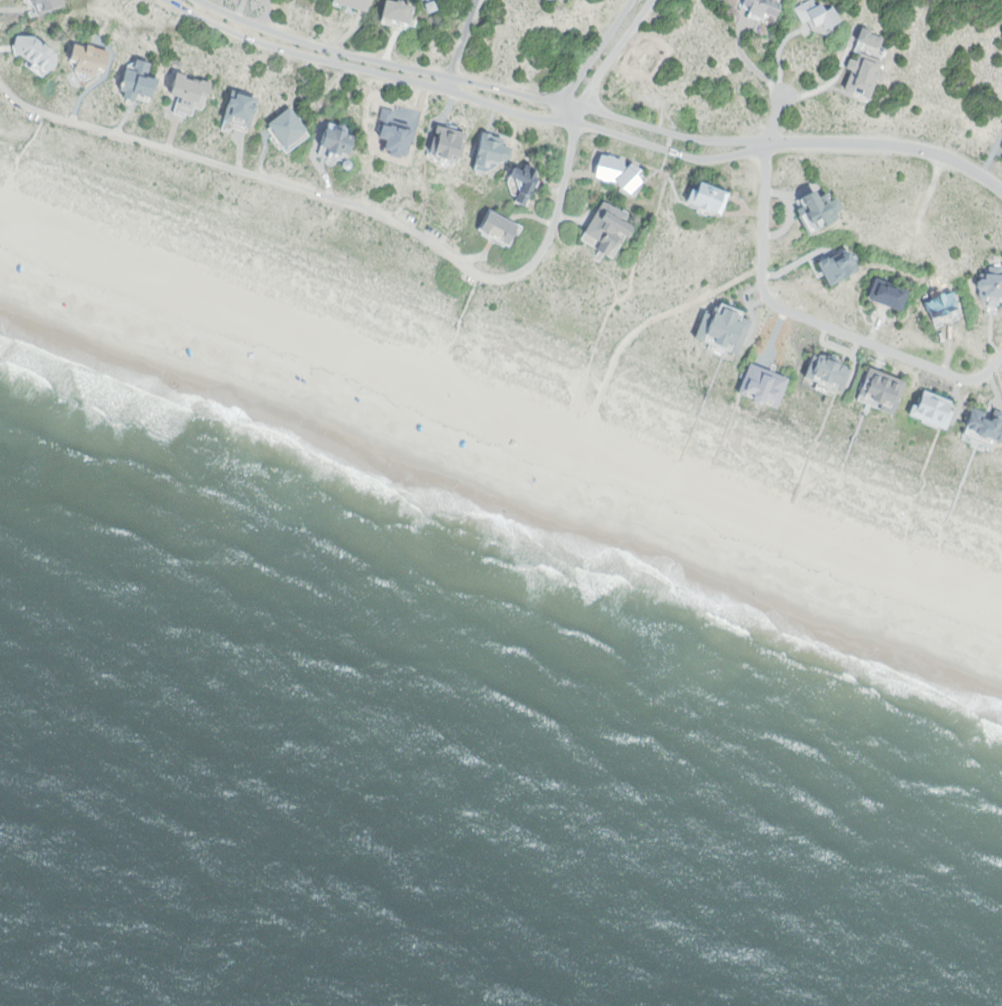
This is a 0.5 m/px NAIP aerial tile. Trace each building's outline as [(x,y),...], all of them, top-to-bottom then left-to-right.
[(37,14),(57,7),(54,0),(32,0),(37,14)] [(369,10),(334,0),(372,0),(369,10)] [(381,15),(385,0),(400,0),(418,5),(413,23),(381,15)] [(424,3),(432,0),(434,0),(438,9),(427,13),(424,3)] [(740,3),(741,0),(782,0),(777,16),(740,3)] [(794,7),(807,0),(812,0),(815,4),(821,1),(827,10),(832,7),(842,22),(827,30),(824,23),(816,25),(812,19),(801,23),(794,7)] [(870,27),(886,34),(881,48),(864,41),(870,27)] [(17,36),(34,35),(60,52),(59,64),(49,72),(20,52),(15,42),(17,36)] [(76,42),(109,52),(106,69),(100,67),(98,76),(92,74),(87,77),(80,75),(72,56),(76,42)] [(861,50),(885,60),(882,68),(887,70),(883,82),(877,80),(870,99),(846,91),(853,70),(847,68),(850,57),(856,58),(861,50)] [(138,59),(153,62),(149,76),(157,78),(153,98),(139,93),(136,99),(125,96),(127,90),(121,87),(126,66),(138,59)] [(180,71),(215,81),(210,97),(205,96),(201,107),(195,105),(192,116),(175,111),(179,96),(173,94),(180,71)] [(232,89),(260,97),(251,128),(223,120),(232,89)] [(291,109),(311,135),(289,152),(269,125),(291,109)] [(329,125),(338,128),(340,122),(348,124),(347,131),(357,133),(351,157),(332,150),(330,157),(320,154),(329,125)] [(437,123),(470,131),(462,160),(429,152),(437,123)] [(484,133),(506,138),(504,145),(512,146),(508,160),(487,171),(477,168),(484,133)] [(603,153),(626,158),(626,164),(629,166),(634,162),(648,175),(630,193),(620,183),(596,177),(603,153)] [(528,163),(544,170),(526,206),(513,201),(518,195),(512,192),(508,182),(516,165),(526,169),(528,163)] [(704,183),(731,193),(723,216),(685,202),(691,187),(701,191),(704,183)] [(799,197),(818,187),(821,193),(831,189),(833,193),(838,192),(845,207),(837,211),(840,218),(812,233),(795,207),(801,202),(799,197)] [(604,201),(629,217),(625,222),(636,229),(630,238),(626,236),(611,259),(580,238),(604,201)] [(491,209),(520,226),(509,244),(480,227),(491,209)] [(820,262),(851,247),(862,270),(831,285),(820,262)] [(991,266),(1001,266),(1001,297),(981,297),(980,273),(991,273),(991,266)] [(877,276),(911,290),(902,311),(869,297),(877,276)] [(927,301),(955,289),(962,307),(934,318),(927,301)] [(724,303),(747,311),(745,316),(753,319),(740,355),(695,339),(706,310),(719,315),(724,303)] [(816,351),(854,364),(844,390),(807,377),(816,351)] [(752,363),(791,377),(780,407),(741,393),(752,363)] [(871,367),(908,380),(896,411),(860,398),(871,367)] [(925,391),(958,403),(948,429),(909,414),(914,401),(920,404),(925,391)] [(996,406),(1001,408),(1001,441),(998,440),(996,444),(966,434),(975,407),(993,414),(996,406)]
